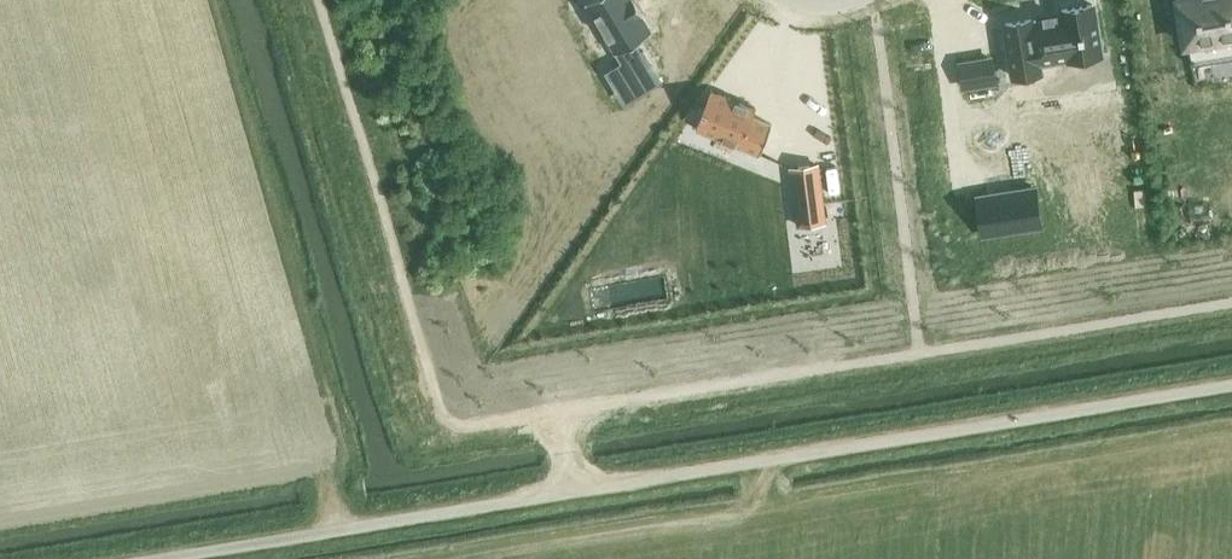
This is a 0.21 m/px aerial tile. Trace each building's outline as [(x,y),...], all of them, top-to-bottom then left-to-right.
[(640,2),(639,0),(586,0),(584,1),(623,63),(606,73),(616,89),(654,66),(637,40),(656,28),(640,2)] [(1002,16),(1014,75),(1107,56),(1097,0),(1094,0),(1002,16)] [(1185,43),(1188,42),(1191,64),(1231,57),(1231,0),(1178,0),(1185,43)] [(712,89),(696,127),(761,153),(772,123),(753,115),(756,107),(712,89)] [(818,164),(791,167),(796,206),(799,225),(825,221),(823,203),(818,164)] [(1037,186),(976,194),(981,232),(1042,222),(1037,186)]
